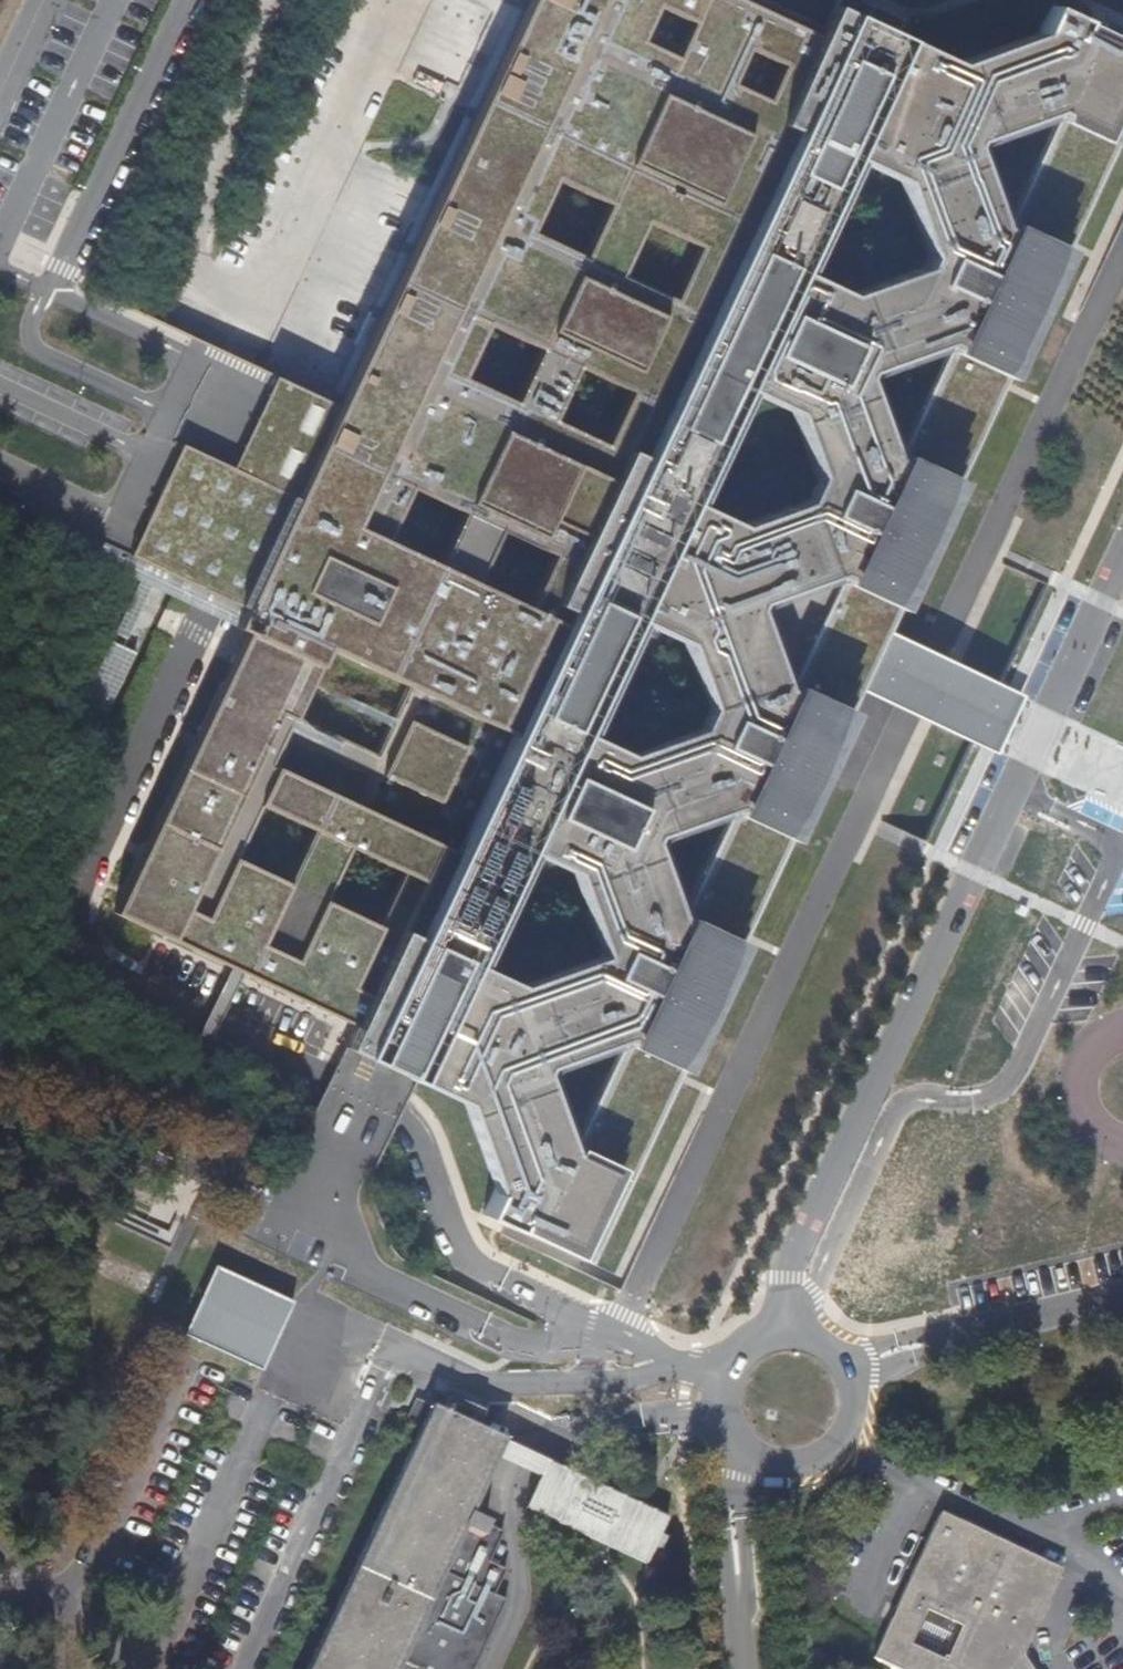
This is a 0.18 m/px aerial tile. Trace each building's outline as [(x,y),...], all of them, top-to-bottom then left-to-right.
[(687,0),(531,0),(342,407),(304,389),(277,376),(233,467),(181,445),(162,482),(129,555),(211,594),(269,621),(135,924),(161,937),(232,970),(333,1019),(337,1020),(329,1042),(372,1062),(437,1100),(471,1193),(539,1227),(598,1108),(545,1079),(576,1009),(650,1040),(705,924),(638,888),(692,781),(760,813),(820,699),(753,661),(778,613),(805,558),(865,581),(926,461),(865,433),(917,329),(979,353),(1041,231),(977,204),(1031,100),(1093,127),(1122,68),(1122,35),(1064,10),(1067,3),(1061,0),(1056,0),(1028,61),(942,92),(823,37),(812,58),(687,0)] [(417,1437),(427,1416),(408,1409),(400,1429),(417,1437)] [(505,1608),(493,1603),(504,1578),(487,1570),(501,1539),(467,1524),(501,1449),(427,1416),(383,1505),(307,1668),(478,1668),(505,1608)] [(544,1468),(501,1449),(494,1464),(538,1483),(524,1515),(588,1543),(646,1568),(666,1522),(544,1468)] [(872,1658),(871,1666),(877,1668),(1030,1668),(1026,1660),(1065,1573),(1061,1570),(937,1513),(872,1658)]
